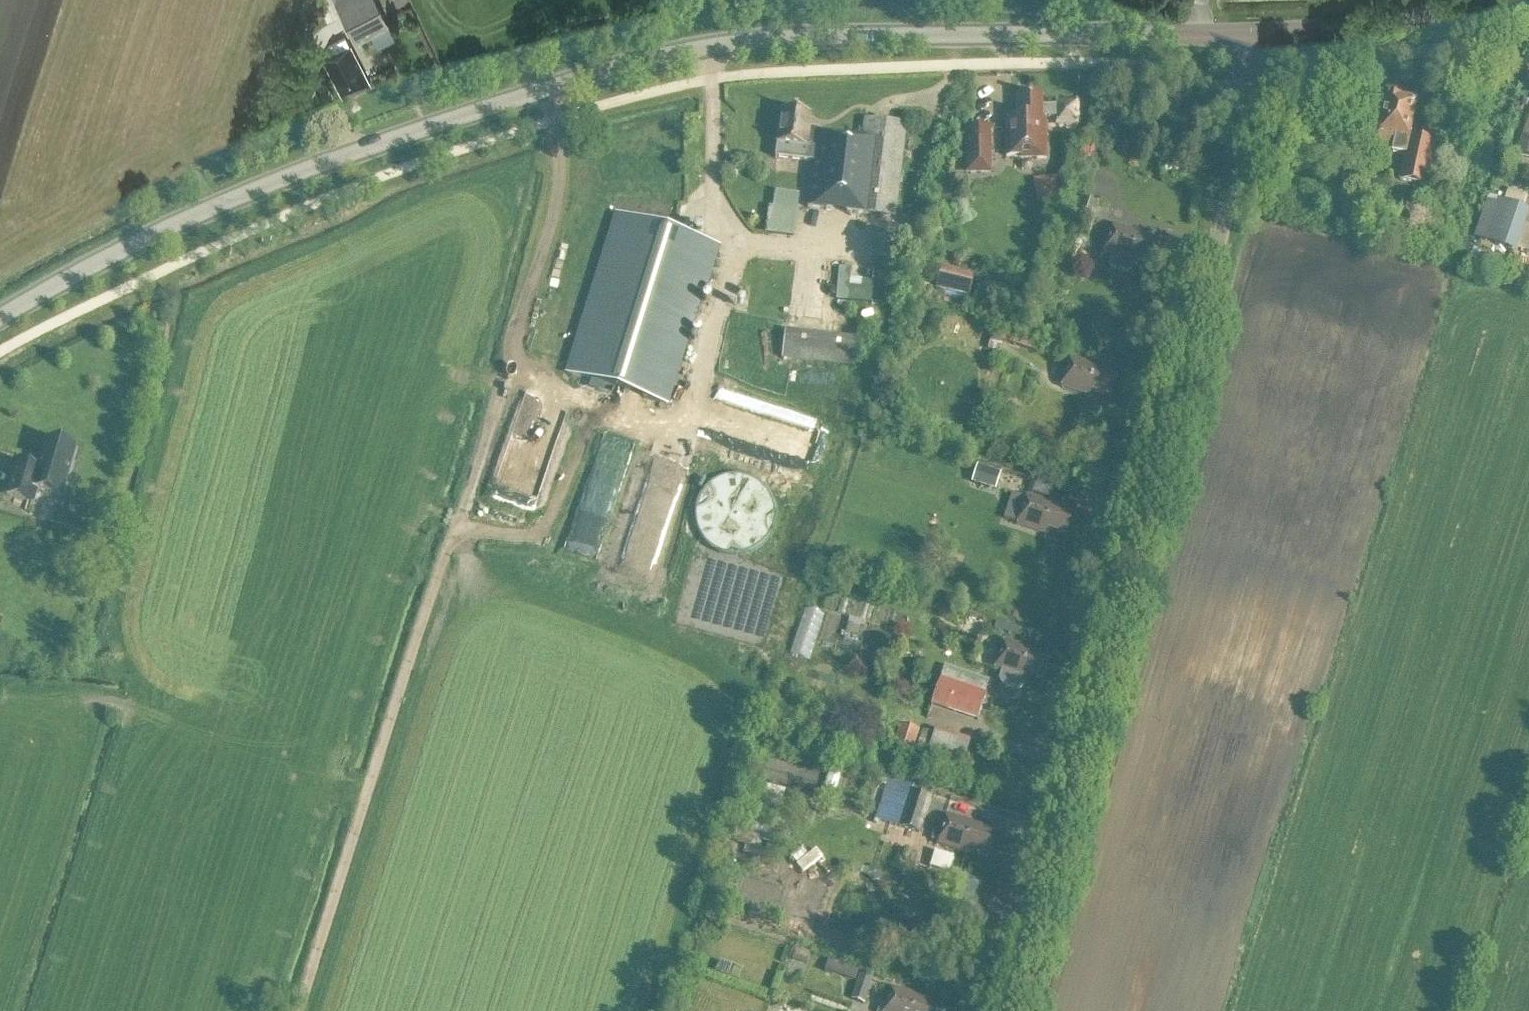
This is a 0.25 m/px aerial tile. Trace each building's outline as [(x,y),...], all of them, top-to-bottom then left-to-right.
[(388,27),(374,0),(336,0),(357,43),(388,27)] [(345,101),(371,88),(351,48),(324,61),(345,101)] [(1429,188),(1439,145),(1410,139),(1418,103),(1389,96),(1378,145),(1394,149),(1393,153),(1406,156),(1400,182),(1429,188)] [(1042,119),(1041,97),(1015,98),(1016,119),(1005,120),(1006,159),(1036,158),(1036,161),(1046,161),(1045,119),(1042,119)] [(862,139),(808,133),(810,117),(780,113),(776,146),(777,146),(775,160),(813,164),(807,210),(895,220),(906,127),(864,122),(862,139)] [(966,177),(991,176),(991,131),(966,131),(966,177)] [(1165,177),(1179,176),(1178,167),(1165,167),(1165,177)] [(799,197),(774,194),(772,211),(797,215),(799,197)] [(1489,198),(1475,240),(1516,254),(1528,217),(1528,212),(1490,199),(1489,198)] [(569,375),(666,406),(701,292),(703,292),(717,248),(617,218),(569,375)] [(842,267),(841,300),(854,300),(854,268),(842,267)] [(968,300),(973,277),(942,269),(937,293),(968,300)] [(853,368),(856,342),(785,334),(782,360),(853,368)] [(1109,398),(1114,379),(1104,375),(1105,371),(1070,361),(1062,390),(1089,398),(1090,393),(1109,398)] [(16,467),(6,498),(33,506),(37,493),(61,500),(75,451),(46,443),(37,473),(16,467)] [(1001,475),(977,468),(971,485),(995,493),(1001,475)] [(586,498),(569,547),(600,558),(617,509),(586,498)] [(1064,537),(1070,518),(1060,514),(1061,510),(1027,499),(1018,528),(1044,536),(1046,531),(1064,537)] [(806,607),(792,655),(814,662),(829,614),(806,607)] [(995,672),(1001,674),(998,682),(1000,688),(1017,693),(1023,690),(1027,677),(1042,682),(1048,663),(1038,659),(1039,655),(1005,644),(995,672)] [(982,684),(945,672),(941,682),(939,681),(930,706),(978,721),(986,696),(979,694),(982,684)] [(919,732),(900,726),(893,750),(912,756),(919,732)] [(970,742),(935,731),(927,754),(962,766),(970,742)] [(890,779),(887,789),(877,822),(919,835),(932,791),(890,779)] [(762,801),(787,805),(790,788),(765,784),(762,801)] [(760,850),(770,807),(747,802),(737,845),(760,850)] [(985,855),(990,836),(980,833),(981,827),(947,818),(939,847),(965,854),(966,850),(985,855)] [(951,861),(933,855),(928,870),(946,876),(951,861)] [(979,897),(983,885),(959,878),(953,897),(942,894),(940,902),(959,908),(966,918),(969,919),(973,904),(974,905),(974,907),(982,910),(979,917),(992,921),(997,902),(979,897)] [(810,952),(794,947),(790,962),(806,967),(810,952)] [(854,984),(858,972),(828,961),(824,974),(854,984)] [(864,1007),(873,977),(860,973),(851,1002),(864,1007)] [(936,1009),(926,1006),(928,1001),(892,991),(886,1010),(935,1010),(936,1009)]
